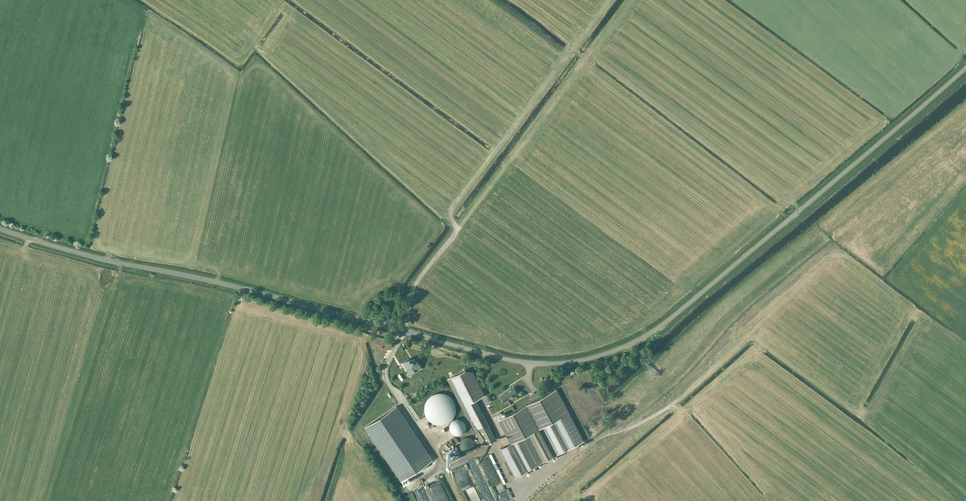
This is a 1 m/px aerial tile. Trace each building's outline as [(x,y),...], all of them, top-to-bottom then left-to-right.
[(411,361),(409,358),(403,362),(409,372),(411,373),(422,367),(418,361),(415,362),(413,362),(412,362),(411,361)] [(467,374),(465,370),(448,378),(482,445),(496,438),(476,399),(485,395),(473,371),(467,374)] [(504,392),(504,393),(499,396),(503,402),(518,393),(514,387),(509,390),(509,389),(504,392)] [(558,396),(555,389),(503,417),(501,413),(498,415),(512,442),(502,448),(516,475),(582,440),(558,396)] [(442,393),(441,392),(440,392),(439,392),(437,393),(436,393),(435,393),(434,393),(433,394),(432,394),(432,395),(431,395),(430,396),(429,397),(428,398),(427,399),(427,400),(426,401),(426,402),(425,403),(425,404),(425,405),(424,406),(424,407),(424,408),(424,409),(424,411),(425,412),(425,413),(425,414),(426,415),(426,416),(427,417),(427,418),(428,418),(429,419),(430,420),(431,421),(432,422),(433,422),(434,423),(435,423),(436,423),(437,424),(438,424),(439,424),(440,424),(441,424),(442,424),(443,424),(445,423),(446,423),(447,422),(448,422),(449,421),(450,421),(451,419),(452,419),(453,418),(453,417),(454,416),(454,415),(455,414),(455,413),(455,412),(455,411),(456,410),(456,409),(456,408),(456,407),(456,406),(455,405),(455,404),(455,403),(454,402),(454,401),(453,400),(453,399),(452,398),(451,397),(451,396),(450,396),(449,395),(448,394),(447,394),(446,393),(445,393),(443,393),(442,393)] [(432,459),(396,406),(365,427),(401,480),(432,459)] [(589,433),(604,422),(598,415),(592,420),(593,420),(582,429),(585,433),(586,434),(589,432),(589,433)] [(466,427),(466,426),(466,425),(466,424),(466,423),(465,423),(465,422),(464,421),(463,420),(462,419),(461,419),(460,419),(460,418),(459,418),(458,418),(457,418),(456,418),(455,419),(454,419),(453,420),(452,420),(452,421),(451,422),(450,423),(450,424),(450,425),(449,426),(449,427),(450,428),(450,429),(450,430),(451,431),(452,432),(452,433),(453,433),(454,434),(455,434),(456,435),(457,435),(458,435),(459,435),(460,434),(461,434),(462,434),(462,433),(463,433),(464,432),(465,431),(465,430),(466,430),(466,429),(466,428),(466,427)] [(470,437),(467,437),(465,437),(463,438),(461,439),(460,441),(460,444),(460,446),(461,448),(463,450),(465,451),(467,452),(469,451),(471,450),(473,449),(474,447),(475,444),(474,442),(473,440),(472,438),(470,437)] [(473,468),(472,469),(477,483),(486,480),(482,470),(475,473),(473,468)] [(413,490),(419,500),(424,500),(426,499),(426,500),(430,500),(421,484),(417,485),(418,487),(413,490)]
